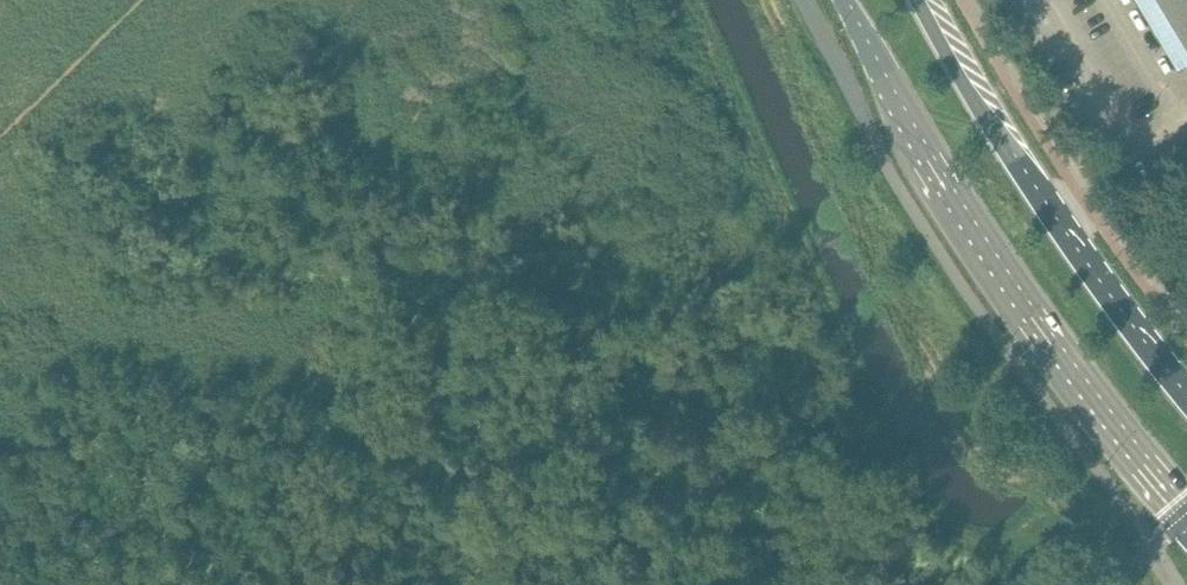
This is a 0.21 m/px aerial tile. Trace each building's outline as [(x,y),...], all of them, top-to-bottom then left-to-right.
[(1178,67),(1186,61),(1186,0),(1138,0),(1178,67)]
